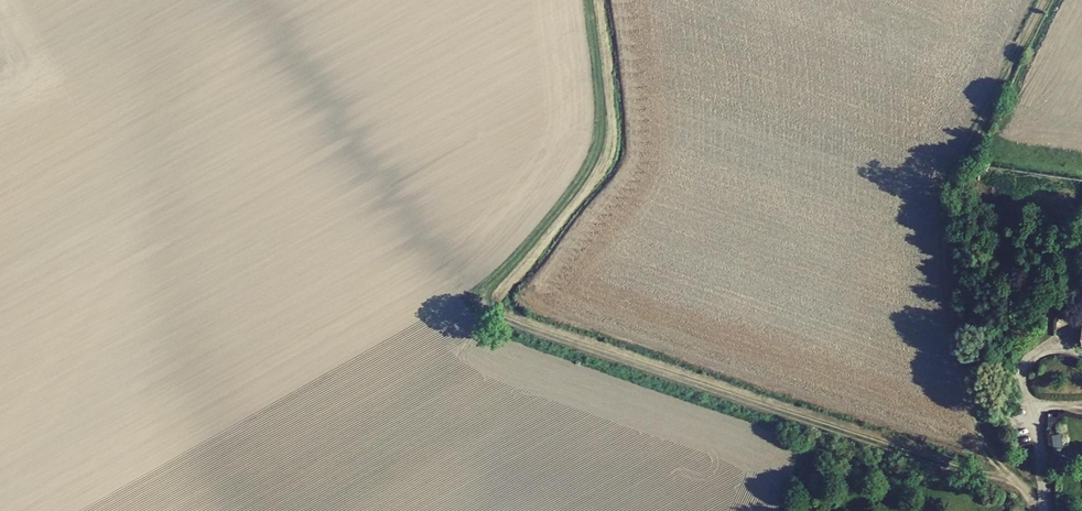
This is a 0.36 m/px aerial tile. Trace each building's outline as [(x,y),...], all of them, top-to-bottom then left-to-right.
[(1047,439),(1059,440),(1060,416),(1048,415),(1047,439)]
